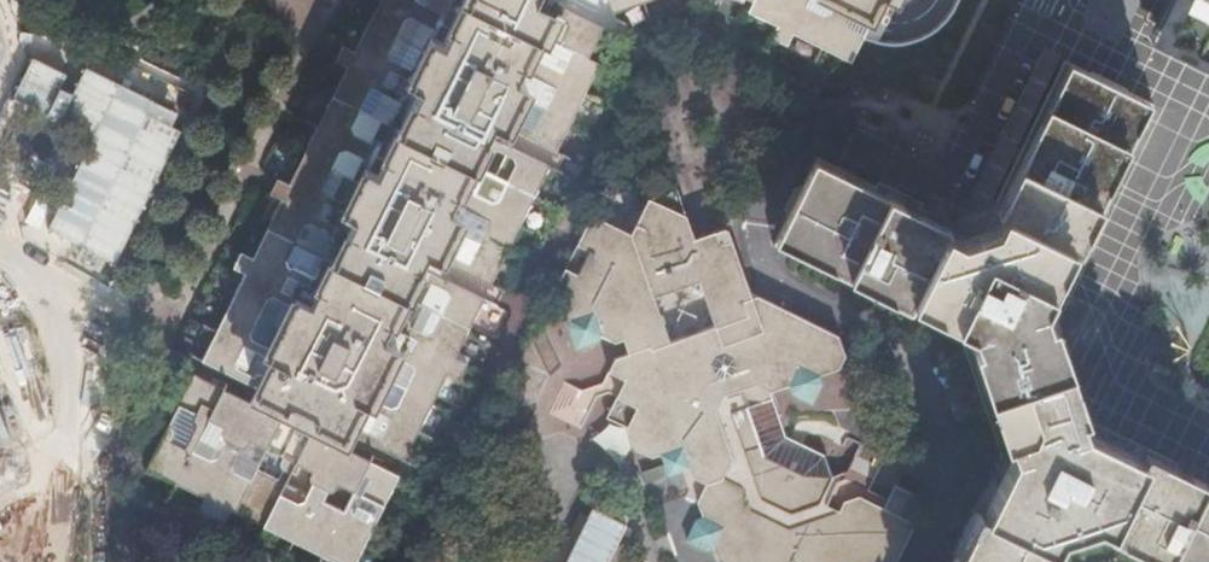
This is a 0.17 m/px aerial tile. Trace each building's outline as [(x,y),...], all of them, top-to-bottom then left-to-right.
[(355,50),(344,45),(335,63),(346,68),(290,183),(278,178),(270,195),(281,200),(253,257),(242,252),(234,268),(244,273),(149,470),(337,561),(358,561),(449,374),(461,380),(469,364),(457,358),(486,300),(440,279),(448,263),(494,285),(551,168),(505,145),(513,128),(560,151),(603,62),(591,57),(609,23),(562,0),(379,0),(355,50)] [(617,19),(675,0),(611,0),(617,19)] [(748,1),(743,12),(771,26),(766,34),(783,42),(787,33),(845,63),(869,15),(876,0),(747,0),(748,1)] [(1181,58),(1208,69),(1208,0),(1203,0),(1181,58)] [(1064,59),(992,206),(981,210),(957,218),(949,221),(816,155),(773,243),(960,336),(1000,452),(945,561),(1055,561),(1061,550),(1103,536),(1157,561),(1208,561),(1208,478),(1093,421),(1053,304),(1152,103),(1110,82),(1094,74),(1064,59)] [(916,520),(913,513),(921,497),(896,484),(882,510),(855,496),(843,500),(838,510),(821,501),(831,479),(823,456),(787,438),(771,389),(788,383),(791,392),(811,402),(822,380),(820,372),(836,366),(844,354),(838,335),(749,292),(727,229),(723,227),(688,235),(672,180),(636,187),(618,227),(591,214),(549,298),(554,312),(569,319),(567,323),(575,346),(598,338),(600,334),(614,341),(621,338),(625,351),(615,355),(608,370),(624,379),(616,395),(635,405),(626,422),(635,447),(653,456),(660,454),(666,472),(684,467),(686,472),(705,482),(696,500),(701,516),(693,519),(682,539),(704,550),(712,547),(718,561),(895,561),(916,520)]
